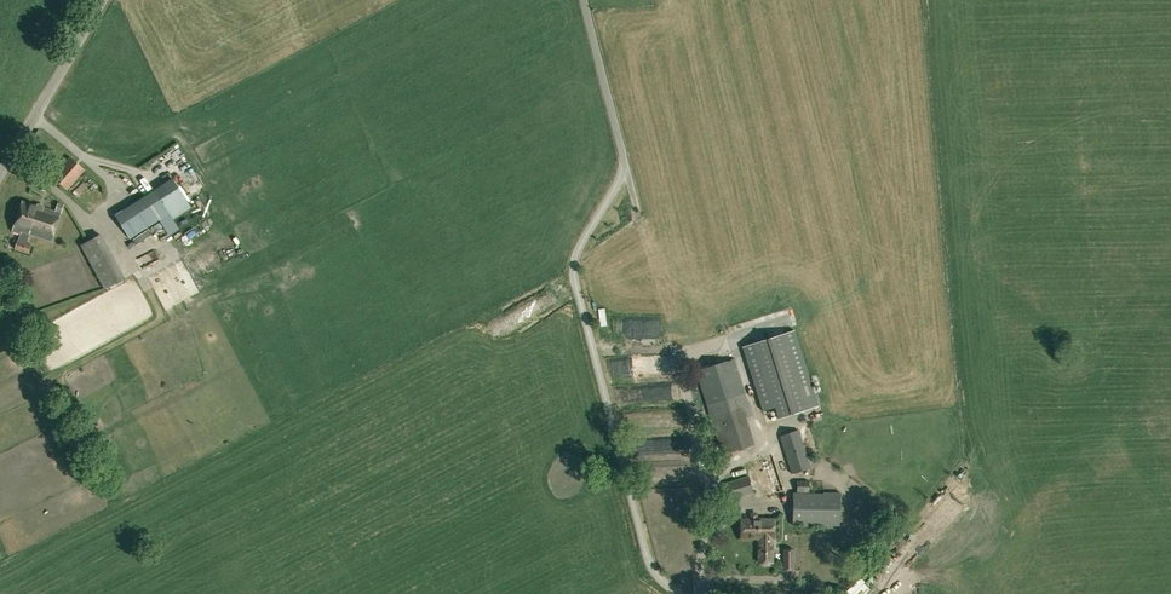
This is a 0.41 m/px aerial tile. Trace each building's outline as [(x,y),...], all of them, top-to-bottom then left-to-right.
[(67,189),(85,169),(70,156),(53,176),(67,189)] [(115,216),(130,238),(187,201),(173,179),(115,216)] [(51,240),(60,213),(22,200),(13,227),(21,230),(17,240),(17,239),(14,248),(28,252),(30,244),(26,243),(29,233),(51,240)] [(188,224),(203,214),(194,201),(179,211),(188,224)] [(104,288),(124,278),(100,234),(81,245),(104,288)] [(753,343),(773,407),(777,419),(817,406),(793,330),(753,343)] [(696,371),(714,427),(752,415),(734,359),(696,371)] [(792,474),(818,466),(814,455),(807,457),(799,430),(780,436),(792,474)] [(768,493),(783,488),(775,462),(777,462),(774,452),(757,457),(768,493)] [(730,499),(753,492),(748,476),(725,483),(730,499)] [(809,481),(797,481),(797,492),(809,492),(809,481)] [(840,525),(840,492),(823,492),(823,493),(793,493),(792,525),(840,525)] [(739,529),(741,531),(741,539),(759,539),(759,563),(761,563),(763,565),(768,565),(770,563),(772,563),(772,539),(773,539),(773,520),(741,520),(741,523),(739,525),(739,529)] [(794,550),(784,550),(784,564),(794,564),(794,550)] [(888,593),(875,579),(860,593),(887,593),(888,593)]
